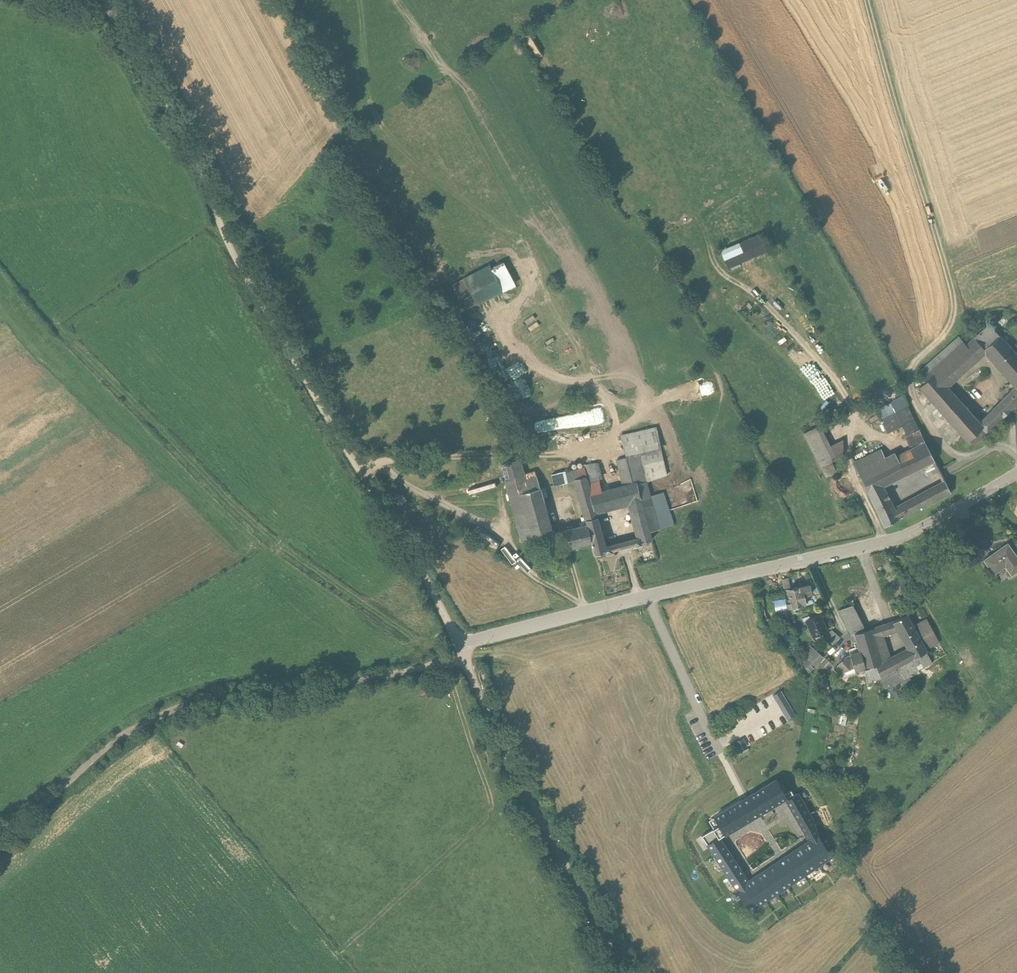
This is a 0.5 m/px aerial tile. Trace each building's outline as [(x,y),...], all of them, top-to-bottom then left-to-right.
[(764,231),(720,250),(728,268),(771,249),(764,231)] [(491,266),(465,279),(477,303),(502,290),(491,266)] [(989,324),(973,339),(983,349),(999,335),(989,324)] [(999,335),(983,349),(985,352),(1016,386),(1016,387),(1016,355),(999,335)] [(958,337),(918,373),(925,381),(935,373),(935,372),(935,373),(966,346),(958,337)] [(983,349),(973,339),(967,345),(979,358),(985,352),(983,349)] [(966,346),(935,373),(947,386),(979,358),(967,345),(966,346)] [(979,422),(947,386),(935,373),(935,372),(935,373),(925,381),(919,387),(967,441),(981,427),(983,426),(979,422)] [(994,407),(1003,416),(1016,402),(1016,387),(1016,386),(994,407)] [(888,390),(867,400),(872,411),(880,407),(890,402),(894,400),(888,390)] [(919,428),(903,396),(894,400),(890,402),(896,413),(902,425),(906,434),(919,428)] [(890,402),(880,407),(885,418),(896,413),(890,402)] [(994,407),(979,422),(983,426),(981,427),(987,433),(1003,416),(994,407)] [(885,418),(881,420),(887,432),(902,425),(896,413),(885,418)] [(546,430),(579,425),(578,415),(544,420),(546,430)] [(836,457),(819,424),(804,432),(821,466),(826,476),(836,471),(831,460),(836,457)] [(981,427),(967,441),(972,447),(987,433),(981,427)] [(906,434),(905,435),(911,448),(924,442),(919,428),(906,434)] [(911,448),(896,455),(898,458),(905,472),(922,464),(933,459),(924,442),(911,448)] [(881,448),(854,462),(861,476),(898,458),(896,455),(895,454),(893,453),(890,453),(884,456),(881,448)] [(898,458),(861,476),(871,498),(884,491),(881,484),(905,472),(898,458)] [(524,474),(520,459),(502,465),(516,523),(527,520),(532,539),(552,533),(543,499),(540,488),(538,479),(535,471),(524,474)] [(933,459),(922,464),(928,476),(939,470),(933,459)] [(584,467),(551,475),(554,485),(575,481),(574,479),(586,476),(584,467)] [(633,469),(618,473),(622,486),(637,482),(633,469)] [(598,474),(586,476),(591,494),(602,491),(598,474)] [(586,476),(574,479),(575,481),(579,497),(591,494),(586,476)] [(650,496),(646,481),(637,483),(650,531),(659,528),(656,515),(651,496),(650,496)] [(945,481),(901,504),(906,514),(921,506),(922,508),(951,493),(945,481)] [(591,494),(579,497),(585,518),(586,520),(597,516),(595,510),(630,501),(640,537),(634,539),(619,543),(621,548),(634,544),(635,546),(642,544),(642,542),(652,539),(650,531),(637,483),(637,482),(622,486),(602,491),(591,494)] [(892,506),(884,491),(871,498),(882,520),(884,525),(906,514),(901,504),(898,506),(895,505),(892,506)] [(656,515),(659,528),(674,525),(670,511),(656,515)] [(597,516),(586,520),(591,541),(592,542),(595,555),(606,552),(606,554),(614,552),(613,550),(621,548),(619,543),(610,545),(611,545),(605,547),(597,516)] [(580,526),(565,529),(570,547),(592,542),(591,541),(586,520),(585,518),(581,519),(582,522),(579,523),(580,526)] [(527,520),(516,523),(522,542),(532,539),(527,520)] [(1007,544),(984,560),(994,574),(1005,566),(1012,575),(1016,571),(1016,558),(1007,544)] [(839,575),(855,571),(853,564),(837,568),(839,575)] [(788,579),(782,580),(784,591),(789,590),(791,590),(788,579)] [(791,590),(789,590),(793,605),(793,608),(794,608),(806,605),(803,596),(811,594),(809,585),(798,587),(798,588),(791,590)] [(789,590),(784,591),(787,607),(793,605),(789,590)] [(793,605),(787,607),(788,615),(796,613),(794,608),(793,608),(793,605)] [(853,605),(839,611),(851,635),(854,634),(866,631),(853,605)] [(820,614),(813,617),(812,615),(802,619),(804,622),(805,621),(814,641),(820,638),(819,635),(827,631),(820,614)] [(913,627),(906,614),(894,622),(899,630),(908,647),(920,640),(913,627)] [(927,620),(913,627),(920,640),(925,649),(939,641),(927,620)] [(894,622),(872,629),(875,638),(883,635),(899,630),(894,622)] [(866,631),(854,634),(854,635),(857,642),(860,651),(865,669),(882,663),(880,657),(875,638),(872,629),(866,631)] [(840,638),(832,630),(824,639),(832,646),(840,638)] [(883,635),(875,638),(880,657),(890,654),(883,635)] [(865,669),(864,669),(867,685),(880,677),(927,652),(925,649),(920,640),(908,647),(909,648),(882,663),(865,669)] [(822,657),(814,650),(805,656),(808,659),(815,665),(819,662),(822,657)] [(860,651),(851,654),(854,667),(856,672),(864,669),(865,669),(860,651)] [(927,652),(880,677),(886,688),(888,686),(911,674),(932,663),(927,652)] [(851,654),(846,657),(838,665),(845,672),(854,667),(851,654)] [(815,665),(808,659),(803,665),(808,672),(815,665)] [(832,664),(827,660),(822,665),(827,670),(829,667),(832,664)] [(911,674),(888,686),(896,699),(917,688),(910,677),(912,677),(911,674)] [(777,780),(748,797),(759,814),(785,798),(787,797),(785,794),(777,780)] [(791,791),(785,794),(787,797),(785,798),(786,800),(794,796),(791,791)] [(794,796),(786,800),(797,820),(809,814),(798,794),(794,796)] [(748,797),(714,818),(719,826),(725,835),(759,814),(748,797)] [(809,814),(797,820),(800,826),(810,842),(818,836),(817,835),(812,820),(809,814)] [(714,818),(708,822),(713,830),(719,826),(714,818)] [(719,826),(713,830),(718,838),(719,838),(719,839),(719,838),(725,835),(719,826)] [(718,838),(713,830),(702,837),(719,863),(731,856),(719,838),(719,839),(719,838),(718,838)] [(810,842),(801,848),(815,868),(832,857),(818,836),(810,842)] [(815,868),(801,848),(795,851),(787,857),(801,878),(815,868)] [(748,883),(731,856),(719,863),(737,891),(748,883)] [(787,857),(771,867),(785,888),(801,878),(787,857)] [(771,867),(756,878),(769,898),(785,888),(771,867)] [(748,883),(737,891),(751,911),(757,907),(769,898),(756,878),(748,883)]
